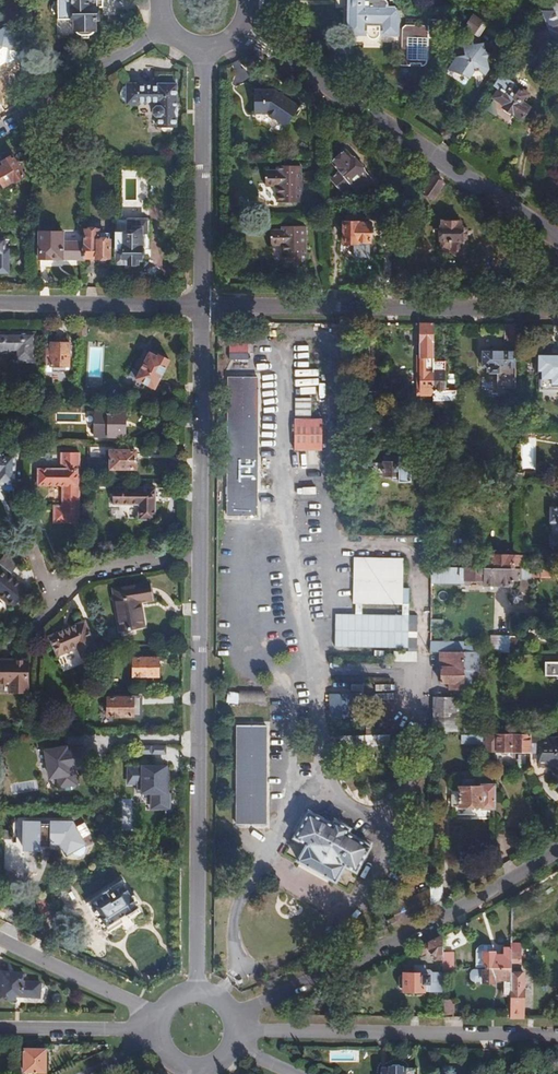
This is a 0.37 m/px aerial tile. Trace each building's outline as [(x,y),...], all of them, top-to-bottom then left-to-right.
[(57,19),(72,19),(73,31),(75,31),(75,34),(77,36),(91,35),(93,33),(93,32),(93,30),(94,30),(94,20),(96,20),(95,0),(57,0),(57,19)] [(349,6),(346,5),(345,20),(345,25),(349,25),(349,32),(355,32),(360,33),(360,30),(363,30),(362,31),(362,32),(362,33),(363,34),(363,35),(364,36),(365,37),(366,37),(367,38),(368,38),(369,38),(370,38),(371,38),(372,37),(373,37),(374,36),(374,35),(375,34),(375,33),(375,32),(375,31),(378,31),(378,33),(383,34),(389,34),(390,27),(390,7),(382,7),(382,5),(385,5),(385,4),(385,3),(385,2),(384,1),(384,0),(349,0),(349,6)] [(462,9),(472,10),(488,11),(489,1),(468,0),(463,0),(462,9)] [(549,0),(547,0),(541,11),(544,19),(547,28),(555,47),(557,46),(557,42),(556,38),(557,37),(557,24),(557,21),(557,0),(549,0)] [(477,15),(472,11),(463,25),(473,32),(480,22),(474,18),(477,15)] [(432,38),(433,19),(423,18),(423,26),(422,37),(432,38)] [(546,29),(547,28),(544,19),(536,22),(539,31),(532,34),(537,45),(550,40),(546,29)] [(354,35),(355,32),(349,32),(349,25),(345,25),(345,20),(342,20),(342,34),(354,35)] [(422,59),(422,37),(423,26),(401,25),(398,28),(396,65),(414,66),(416,66),(417,66),(418,65),(419,65),(420,64),(421,63),(421,62),(422,61),(422,59)] [(394,28),(390,27),(389,34),(383,34),(383,36),(393,37),(394,28)] [(445,67),(465,83),(475,70),(479,73),(493,56),(469,37),(445,67)] [(499,91),(494,99),(506,106),(504,110),(521,122),(530,108),(522,103),(527,97),(514,88),(515,87),(502,78),(495,88),(499,91)] [(137,84),(126,84),(124,86),(122,87),(120,89),(119,92),(119,94),(119,97),(120,99),(121,101),(123,103),(125,104),(137,104),(137,103),(156,103),(156,107),(154,107),(152,110),(152,114),(155,116),(156,117),(156,128),(175,128),(175,117),(173,117),(174,107),(175,107),(175,84),(157,84),(157,86),(137,86),(137,84)] [(253,88),(252,112),(266,112),(284,125),(297,105),(273,88),(253,88)] [(0,159),(0,178),(2,181),(13,174),(14,176),(23,170),(10,149),(1,154),(3,157),(0,159)] [(348,153),(334,166),(342,176),(353,189),(361,197),(375,185),(365,173),(366,171),(366,169),(359,161),(357,161),(355,162),(348,153)] [(264,170),(264,186),(274,186),(274,202),(298,202),(299,165),(275,164),(275,170),(264,170)] [(123,203),(140,204),(141,171),(124,171),(123,203)] [(430,203),(443,184),(429,175),(417,194),(430,203)] [(345,196),(353,189),(342,176),(334,184),(345,196)] [(388,218),(384,224),(391,232),(405,212),(398,206),(388,218)] [(113,215),(112,264),(136,264),(136,257),(139,257),(140,229),(146,229),(147,216),(113,215)] [(344,227),(343,227),(343,244),(370,244),(370,228),(369,228),(369,226),(362,220),(344,220),(344,227)] [(463,248),(463,226),(460,226),(460,221),(439,221),(439,248),(447,248),(447,253),(450,255),(459,255),(461,253),(461,250),(464,250),(463,248)] [(269,230),(268,245),(279,245),(280,261),(303,261),(303,225),(280,225),(280,229),(269,230)] [(84,267),(84,252),(64,252),(64,241),(37,240),(37,269),(84,269),(84,267)] [(86,252),(84,252),(84,267),(108,267),(108,245),(87,244),(86,252)] [(85,335),(85,320),(76,320),(76,334),(85,335)] [(432,362),(432,324),(418,324),(419,353),(416,353),(417,369),(417,392),(432,392),(432,369),(432,362)] [(515,343),(515,325),(503,325),(503,343),(515,343)] [(13,352),(13,361),(32,361),(33,334),(0,334),(0,352),(13,352)] [(45,346),(45,372),(50,372),(50,367),(60,368),(60,372),(67,372),(67,344),(49,344),(49,346),(45,346)] [(89,346),(87,377),(102,378),(103,346),(89,346)] [(133,365),(132,366),(137,369),(134,373),(153,384),(169,358),(162,354),(161,355),(149,349),(148,351),(142,348),(138,356),(135,357),(133,359),(132,362),(133,365)] [(246,361),(246,352),(228,352),(227,360),(246,361)] [(496,388),(515,389),(515,352),(481,352),(481,368),(485,368),(484,370),(488,370),(488,374),(496,374),(496,388)] [(540,384),(551,384),(551,391),(557,391),(557,360),(551,360),(551,355),(537,355),(537,373),(540,373),(540,384)] [(432,362),(432,369),(432,392),(432,401),(454,401),(454,390),(443,390),(443,370),(440,370),(440,362),(432,362)] [(259,377),(226,377),(225,518),(258,518),(259,377)] [(378,391),(366,391),(366,406),(378,406),(378,400),(379,400),(379,394),(378,395),(378,391)] [(101,422),(93,422),(93,438),(101,438),(101,441),(120,441),(120,412),(101,412),(101,422)] [(292,418),(290,450),(314,451),(315,419),(292,418)] [(535,469),(536,439),(522,438),(521,469),(535,469)] [(372,458),(372,474),(410,475),(410,450),(398,450),(398,458),(372,458)] [(110,451),(110,470),(135,470),(135,452),(110,451)] [(60,470),(37,469),(37,486),(61,487),(61,507),(53,507),(53,523),(78,524),(78,453),(60,453),(60,470)] [(0,455),(0,485),(12,485),(12,456),(0,455)] [(346,457),(346,467),(356,467),(357,457),(346,457)] [(112,487),(112,504),(138,505),(138,519),(155,520),(154,487),(112,487)] [(550,503),(550,517),(557,518),(557,504),(550,503)] [(549,534),(549,548),(557,549),(557,534),(549,534)] [(9,608),(26,590),(8,574),(17,563),(4,551),(0,555),(0,600),(9,608)] [(525,569),(529,569),(529,558),(486,558),(486,552),(458,552),(458,558),(443,558),(443,569),(448,569),(505,569),(512,569),(525,569)] [(402,557),(353,557),(353,607),(402,607),(402,557)] [(513,580),(512,569),(505,569),(448,569),(447,577),(454,577),(454,580),(468,580),(468,585),(503,585),(502,580),(513,580)] [(525,577),(525,569),(512,569),(513,580),(519,580),(525,580),(525,577)] [(556,569),(529,569),(525,569),(525,577),(556,577),(556,569)] [(146,581),(111,587),(118,628),(143,624),(138,600),(149,598),(146,581)] [(409,617),(336,616),(336,651),(409,652),(409,617)] [(81,621),(45,634),(53,653),(73,646),(77,655),(93,650),(81,621)] [(508,652),(508,638),(508,636),(496,636),(496,646),(496,652),(508,652)] [(461,652),(437,652),(437,682),(448,682),(448,690),(461,690),(461,688),(461,679),(461,652)] [(477,652),(461,652),(461,679),(461,688),(470,688),(470,668),(477,668),(477,652)] [(539,655),(539,675),(550,675),(550,677),(557,677),(557,655),(539,655)] [(132,658),(131,677),(156,677),(157,658),(132,658)] [(6,682),(6,691),(23,691),(23,660),(0,660),(0,682),(6,682)] [(226,692),(225,703),(237,704),(237,693),(226,692)] [(461,731),(461,695),(448,695),(431,694),(431,731),(439,731),(461,731)] [(119,698),(108,697),(106,697),(106,717),(122,717),(122,716),(139,716),(138,698),(119,698)] [(266,726),(236,726),(234,826),(265,827),(266,726)] [(475,731),(461,731),(461,740),(474,740),(475,731)] [(528,731),(480,731),(480,742),(485,742),(485,739),(492,739),(493,744),(496,744),(496,747),(528,747),(528,731)] [(528,731),(528,747),(528,766),(533,778),(546,772),(545,763),(556,764),(557,763),(557,741),(553,741),(539,736),(539,731),(528,731)] [(375,746),(376,737),(352,734),(351,743),(375,746)] [(140,746),(139,752),(164,755),(165,749),(140,746)] [(43,750),(48,777),(56,775),(58,786),(74,783),(71,765),(87,762),(84,747),(64,750),(64,747),(43,750)] [(169,806),(169,766),(128,766),(128,779),(136,780),(136,791),(156,791),(156,806),(169,806)] [(459,785),(458,785),(458,805),(481,805),(480,807),(493,807),(493,783),(480,783),(480,786),(466,786),(466,778),(459,778),(459,785)] [(305,862),(306,860),(314,848),(334,860),(326,873),(325,875),(335,881),(345,865),(355,872),(372,846),(351,833),(353,831),(334,819),(333,821),(312,808),(296,834),(305,840),(295,856),(305,862)] [(59,843),(65,843),(70,852),(71,851),(83,844),(71,822),(23,822),(23,850),(39,850),(39,843),(59,843)] [(66,854),(70,852),(65,843),(59,843),(66,854)] [(83,844),(71,851),(73,854),(79,856),(83,853),(85,848),(83,844)] [(314,848),(306,860),(326,873),(334,860),(314,848)] [(104,878),(79,895),(82,898),(86,895),(92,904),(90,905),(100,920),(134,897),(132,894),(135,892),(130,885),(127,886),(118,875),(107,883),(104,878)] [(430,879),(430,904),(441,899),(441,880),(430,879)] [(29,908),(34,916),(47,908),(43,900),(29,908)] [(442,954),(442,934),(420,946),(416,948),(418,952),(426,948),(436,952),(436,953),(442,954)] [(482,959),(482,962),(509,963),(509,961),(509,947),(509,941),(499,941),(499,949),(491,949),(492,946),(478,946),(479,959),(482,959)] [(459,962),(468,962),(468,958),(469,946),(460,946),(459,958),(459,962)] [(509,947),(509,961),(518,961),(518,948),(515,948),(509,947)] [(509,963),(482,962),(482,965),(468,965),(466,966),(465,968),(465,976),(466,978),(468,979),(491,979),(491,976),(499,976),(498,991),(509,991),(509,983),(509,963)] [(397,973),(396,984),(398,986),(402,986),(402,988),(441,988),(442,970),(432,970),(428,968),(423,969),(423,964),(410,964),(410,970),(402,969),(402,972),(399,971),(397,973)] [(509,991),(508,1018),(522,1018),(522,970),(509,970),(509,983),(509,991)] [(0,982),(0,1000),(14,1001),(15,997),(37,999),(39,985),(21,983),(22,975),(1,974),(0,982)] [(441,1017),(450,1017),(450,1001),(441,1001),(441,1017)] [(25,1050),(24,1069),(44,1070),(44,1050),(25,1050)] [(415,1066),(384,1066),(384,1071),(374,1070),(374,1073),(415,1073),(415,1066)]
